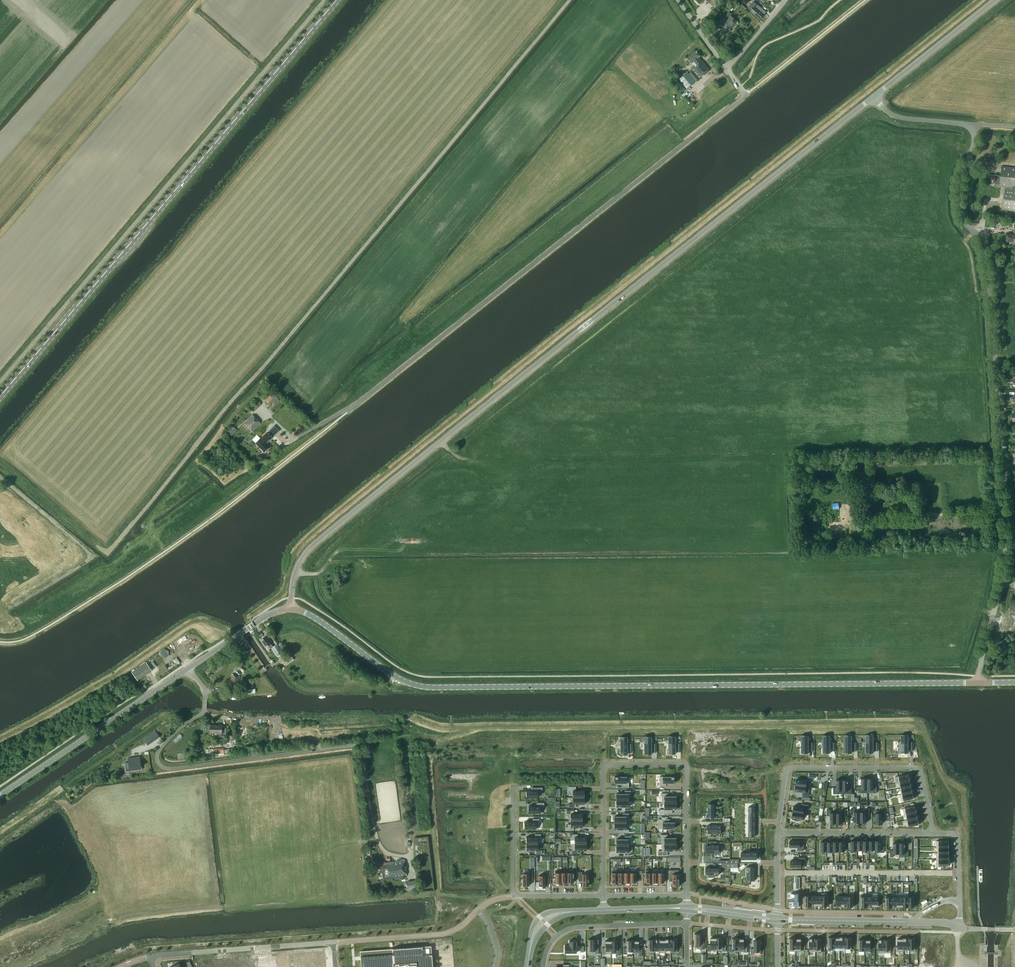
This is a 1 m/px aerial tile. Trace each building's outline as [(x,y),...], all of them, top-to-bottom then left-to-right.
[(766,12),(758,5),(754,1),(748,7),(752,11),(751,12),(760,19),(766,12)] [(723,24),(730,30),(738,21),(731,15),(732,14),(729,11),(725,17),(728,19),(723,24)] [(693,71),(689,74),(696,81),(710,69),(703,60),(702,61),(699,57),(700,57),(696,52),(687,59),(691,64),(692,62),(694,65),(696,66),(692,69),(693,71)] [(686,89),(695,82),(689,74),(688,73),(679,80),(686,89)] [(1012,188),(1014,188),(1014,168),(1001,166),(1000,176),(995,175),(988,175),(988,182),(995,183),(995,184),(1000,185),(999,186),(1005,187),(1003,209),(1014,211),(1014,189),(1012,189),(1012,188)] [(1014,225),(1014,230),(1013,230),(1013,233),(1007,233),(1007,237),(1007,241),(1007,242),(1008,242),(1011,242),(1013,242),(1014,243),(1014,225)] [(273,392),(265,400),(268,404),(276,396),(273,392)] [(253,414),(244,422),(253,431),(261,423),(253,414)] [(272,437),(275,434),(271,429),(268,432),(267,432),(261,438),(260,438),(255,443),(264,452),(269,447),(266,444),(273,437),(272,437)] [(266,636),(260,640),(265,647),(269,645),(271,648),(271,647),(277,656),(283,652),(282,651),(277,643),(273,646),(271,643),(266,636)] [(286,648),(282,651),(283,652),(290,662),(294,659),(286,648)] [(138,680),(152,671),(146,662),(132,672),(138,680)] [(216,673),(224,667),(222,664),(214,670),(216,673)] [(240,676),(232,674),(229,684),(231,684),(231,686),(235,687),(236,686),(237,686),(240,676)] [(219,736),(225,737),(225,731),(222,731),(222,725),(210,725),(210,732),(219,733),(219,736)] [(236,745),(251,745),(252,725),(237,725),(236,745)] [(177,742),(183,736),(181,733),(174,739),(177,742)] [(898,741),(898,752),(908,752),(908,737),(901,737),(901,741),(898,741)] [(128,763),(125,763),(126,769),(141,767),(140,756),(128,758),(128,763)] [(901,782),(911,780),(909,773),(899,775),(901,782)] [(614,776),(614,783),(623,783),(623,787),(629,787),(629,783),(628,783),(628,776),(614,776)] [(660,783),(660,786),(666,786),(666,783),(674,783),(674,776),(660,776),(660,783)] [(858,793),(867,793),(867,778),(861,778),(861,786),(858,786),(858,793)] [(867,778),(867,793),(877,793),(877,786),(874,786),(874,778),(867,778)] [(809,780),(797,779),(796,785),(810,787),(808,786),(809,780)] [(842,794),(842,779),(836,779),(836,787),(833,787),(833,794),(842,794)] [(842,779),(842,794),(852,794),(852,787),(849,787),(849,779),(842,779)] [(802,795),(809,796),(810,787),(796,785),(795,791),(803,792),(802,795)] [(567,786),(567,791),(570,791),(570,793),(573,793),(573,797),(584,797),(584,790),(576,790),(576,786),(567,786)] [(526,790),(526,797),(538,797),(538,793),(542,793),(542,787),(532,787),(532,790),(526,790)] [(616,793),(616,800),(629,800),(629,793),(631,793),(631,790),(625,790),(625,793),(616,793)] [(913,791),(903,793),(904,800),(914,798),(913,791)] [(667,793),(661,793),(661,796),(662,796),(662,803),(664,803),(676,803),(676,796),(667,796),(667,793)] [(568,804),(568,807),(576,807),(576,804),(584,804),(584,797),(573,797),(573,804),(568,804)] [(616,800),(616,807),(625,807),(625,810),(631,810),(631,807),(629,807),(629,800),(616,800)] [(899,801),(893,803),(896,818),(902,817),(899,801)] [(528,806),(528,813),(542,813),(542,806),(544,806),(543,806),(543,803),(544,803),(544,802),(537,802),(537,806),(528,806)] [(667,809),(676,809),(676,803),(664,803),(664,809),(660,809),(660,813),(667,813),(667,809)] [(808,805),(802,804),(802,807),(794,806),(793,812),(805,813),(806,808),(808,808),(808,805)] [(915,806),(903,808),(904,815),(907,814),(916,812),(915,806)] [(854,808),(851,808),(851,815),(854,815),(854,822),(860,822),(860,810),(854,810),(854,808)] [(869,808),(866,808),(866,810),(860,810),(860,822),(866,822),(866,815),(869,815),(869,808)] [(836,823),(836,811),(830,811),(830,809),(827,809),(827,816),(830,816),(830,823),(836,823)] [(845,809),(842,809),(842,811),(836,811),(836,823),(842,823),(842,816),(845,816),(845,809)] [(885,809),(882,809),(882,811),(876,811),(876,823),(882,823),(882,816),(885,816),(885,809)] [(566,810),(566,814),(569,814),(569,820),(570,820),(582,820),(582,813),(574,814),(574,810),(566,810)] [(614,816),(614,823),(627,823),(627,816),(629,816),(629,813),(623,813),(623,816),(614,816)] [(908,820),(907,820),(908,826),(919,824),(918,818),(908,820)] [(524,822),(524,829),(538,828),(538,822),(539,822),(538,822),(538,819),(539,819),(533,819),(533,822),(524,822)] [(658,829),(674,829),(674,822),(668,822),(668,819),(661,819),(658,819),(658,829)] [(568,824),(568,830),(574,830),(574,827),(582,827),(582,820),(570,820),(571,824),(568,824)] [(614,823),(614,830),(623,830),(623,833),(629,833),(629,829),(627,829),(627,823),(614,823)] [(708,825),(708,830),(711,830),(711,833),(721,833),(721,825),(708,825)] [(526,837),(526,844),(538,844),(539,844),(539,837),(541,837),(540,837),(540,834),(541,834),(535,834),(535,837),(526,837)] [(572,837),(572,840),(574,840),(574,844),(586,844),(586,837),(578,837),(578,834),(572,834),(572,837)] [(662,838),(662,844),(676,844),(676,837),(667,837),(667,834),(661,834),(661,838),(662,838)] [(616,839),(616,845),(628,845),(630,845),(630,839),(631,839),(631,836),(625,836),(625,839),(616,839)] [(790,840),(790,847),(798,847),(798,850),(804,850),(804,840),(790,840)] [(875,840),(875,852),(884,852),(884,846),(881,846),(881,840),(875,840)] [(890,850),(890,857),(893,857),(893,854),(899,854),(899,857),(899,842),(893,842),(893,850),(890,850)] [(899,842),(899,857),(908,857),(908,850),(905,850),(905,842),(899,842)] [(526,844),(526,850),(535,850),(535,854),(542,854),(542,850),(538,850),(538,844),(526,844)] [(571,853),(578,853),(578,850),(586,850),(586,844),(574,844),(572,844),(572,850),(571,850),(571,853)] [(676,851),(676,844),(662,844),(662,851),(658,851),(658,855),(667,855),(667,851),(676,851)] [(616,845),(616,852),(625,852),(625,855),(631,855),(631,852),(628,852),(628,845),(616,845)] [(706,845),(706,853),(719,853),(719,845),(706,845)] [(805,867),(805,857),(799,857),(799,860),(791,860),(791,867),(802,867),(805,867)] [(378,872),(382,871),(384,880),(407,876),(406,868),(404,859),(394,861),(386,863),(385,862),(381,862),(381,864),(377,864),(378,872)] [(755,880),(755,866),(746,866),(746,877),(750,877),(750,880),(755,880)] [(669,879),(672,879),(672,886),(676,886),(679,886),(679,874),(673,874),(673,870),(669,870),(669,879)] [(579,879),(582,879),(582,885),(582,886),(584,886),(589,886),(589,874),(582,874),(582,872),(579,872),(579,879)] [(529,885),(529,879),(533,879),(533,873),(523,873),(523,886),(525,886),(525,885),(529,885)] [(545,887),(545,881),(549,881),(549,875),(539,875),(539,886),(539,887),(543,887),(545,887)] [(404,890),(418,889),(416,880),(407,881),(408,888),(404,888),(404,890)] [(791,893),(791,899),(790,899),(790,904),(792,904),(792,907),(799,907),(799,894),(791,893)] [(694,933),(694,947),(701,947),(701,949),(705,949),(705,942),(701,942),(701,941),(701,933),(694,933)] [(708,945),(708,951),(711,951),(711,950),(717,950),(717,948),(717,937),(717,938),(711,938),(711,945),(708,945)] [(717,948),(717,950),(723,950),(723,951),(726,951),(726,945),(723,945),(723,937),(717,937),(717,948)] [(729,946),(729,952),(732,952),(732,950),(738,950),(738,951),(738,949),(738,938),(732,938),(732,946),(729,946)] [(738,949),(738,951),(744,951),(744,952),(747,952),(747,946),(744,946),(744,939),(739,939),(739,938),(738,938),(738,949)] [(588,939),(588,950),(595,950),(595,953),(599,953),(599,947),(595,947),(595,939),(588,939)] [(602,948),(602,954),(605,954),(605,953),(611,953),(611,940),(611,941),(605,941),(605,948),(602,948)] [(611,940),(611,953),(617,953),(617,955),(620,955),(620,948),(617,948),(617,940),(611,940)] [(623,948),(623,954),(627,954),(627,951),(633,951),(633,940),(627,940),(627,948),(623,948)] [(633,940),(633,953),(638,953),(638,956),(642,956),(642,948),(639,948),(639,941),(633,941),(633,940)] [(751,948),(751,954),(754,954),(754,952),(761,952),(761,940),(754,940),(754,948),(751,948)] [(564,946),(565,953),(576,953),(576,941),(569,941),(569,946),(564,946)] [(360,951),(361,966),(431,966),(429,947),(393,950),(393,948),(360,951)]
